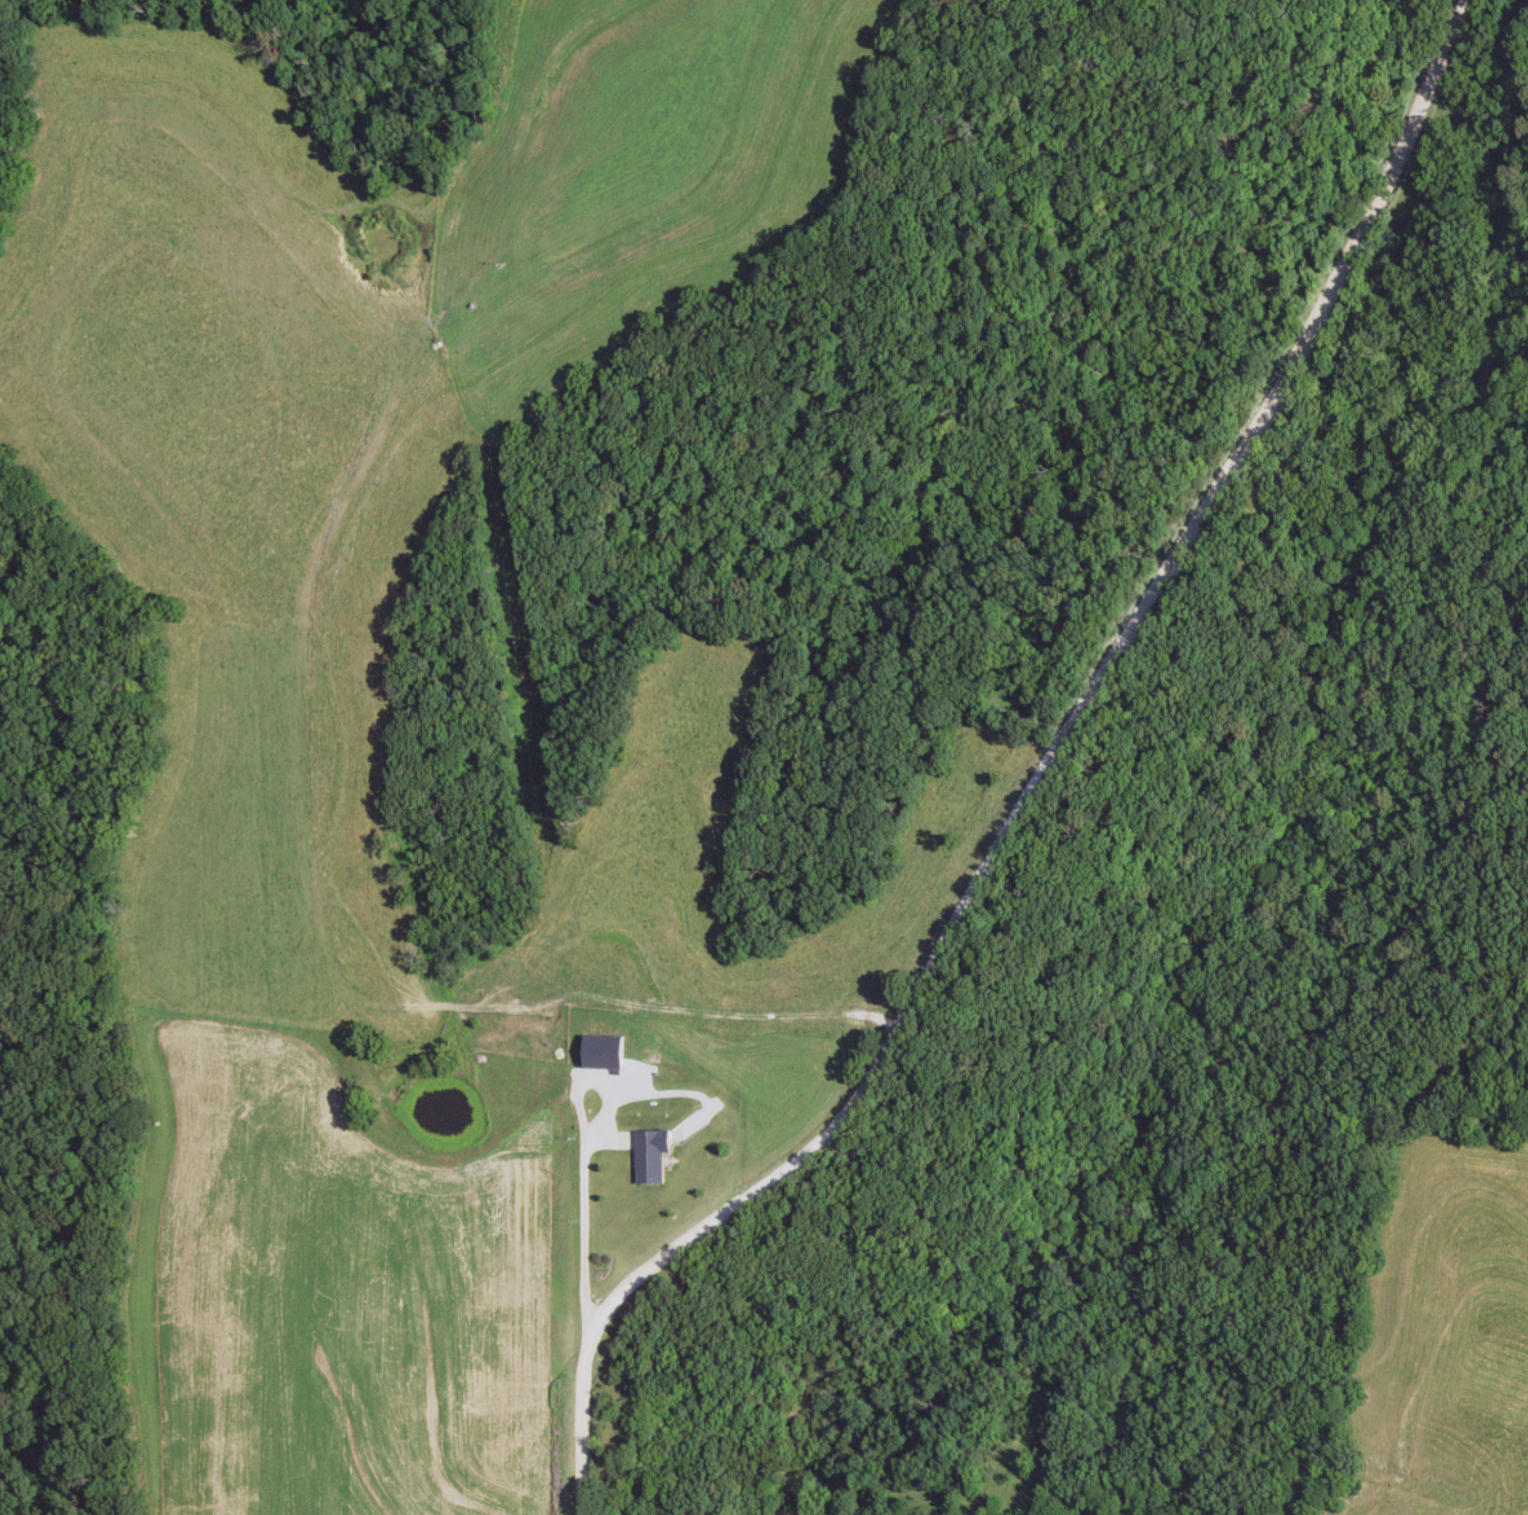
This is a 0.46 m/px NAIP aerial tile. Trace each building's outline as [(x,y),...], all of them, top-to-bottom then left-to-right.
[(669,1184),(668,1153),(677,1153),(676,1130),(638,1131),(640,1185),(669,1184)]
